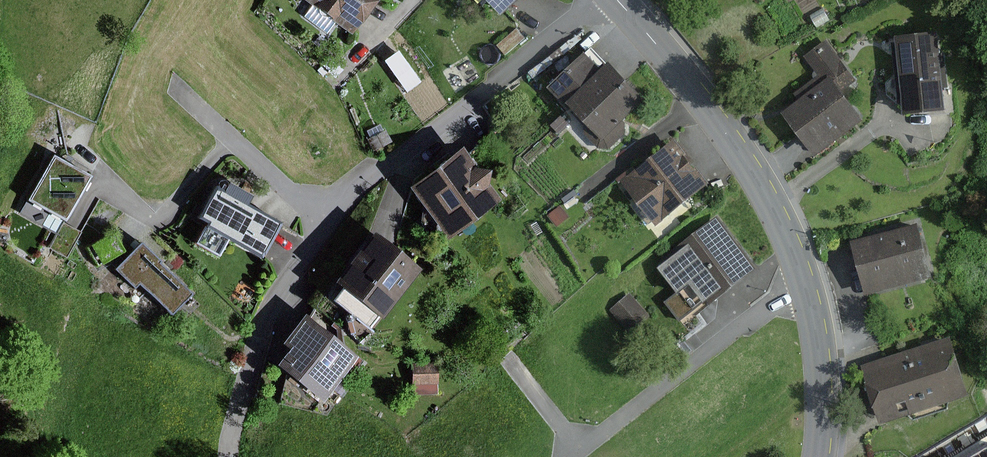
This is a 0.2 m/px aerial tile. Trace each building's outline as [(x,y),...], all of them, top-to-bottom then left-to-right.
[(374,0),(303,0),(309,5),(301,16),(324,33),(333,22),(349,34),(374,0)] [(478,8),(486,0),(501,16),(518,0),(471,0),(478,8)] [(822,7),(809,15),(817,28),(830,19),(822,7)] [(525,38),(517,28),(493,47),(502,58),(525,38)] [(937,32),(895,36),(895,42),(892,43),(898,104),(902,103),(903,115),(945,110),(943,89),(948,88),(945,53),(939,54),(937,32)] [(803,56),(817,74),(790,94),(796,102),(781,113),(805,144),(814,157),(863,120),(842,92),(857,80),(826,40),(803,56)] [(648,99),(611,61),(608,64),(591,46),(547,88),(584,127),(583,134),(597,149),(608,150),(625,135),(625,120),(648,99)] [(338,63),(328,56),(317,71),(322,75),(327,78),(338,63)] [(342,81),(337,77),(332,83),(337,87),(342,81)] [(569,125),(561,116),(550,125),(559,135),(569,125)] [(687,154),(675,138),(620,180),(629,192),(625,195),(647,224),(652,220),(655,225),(710,183),(697,167),(695,168),(685,156),(687,154)] [(474,168),(457,146),(404,187),(446,241),(499,200),(485,183),(486,171),(474,168)] [(93,175),(57,155),(21,214),(53,232),(45,245),(65,256),(79,231),(71,227),(65,221),(93,175)] [(247,196),(224,183),(219,192),(212,187),(195,217),(202,222),(190,243),(213,256),(223,238),(259,257),(270,239),(279,223),(242,205),(247,196)] [(758,269),(718,215),(672,248),(676,254),(658,267),(677,293),(665,302),(680,321),(693,311),(696,315),(758,269)] [(932,277),(918,224),(850,242),(865,296),(932,277)] [(372,231),(332,282),(340,288),(331,300),(366,327),(375,315),(380,319),(419,268),(385,242),(372,231)] [(117,243),(111,233),(87,245),(97,264),(121,251),(117,243)] [(157,261),(137,242),(111,268),(130,288),(135,283),(165,312),(184,293),(155,263),(157,261)] [(650,316),(630,293),(610,309),(630,333),(650,316)] [(356,356),(299,313),(276,344),(284,349),(271,366),(321,403),(356,356)] [(969,396),(950,337),(860,366),(879,425),(969,396)] [(436,362),(410,363),(410,394),(436,393),(436,362)] [(918,456),(986,456),(986,417),(918,456)]
